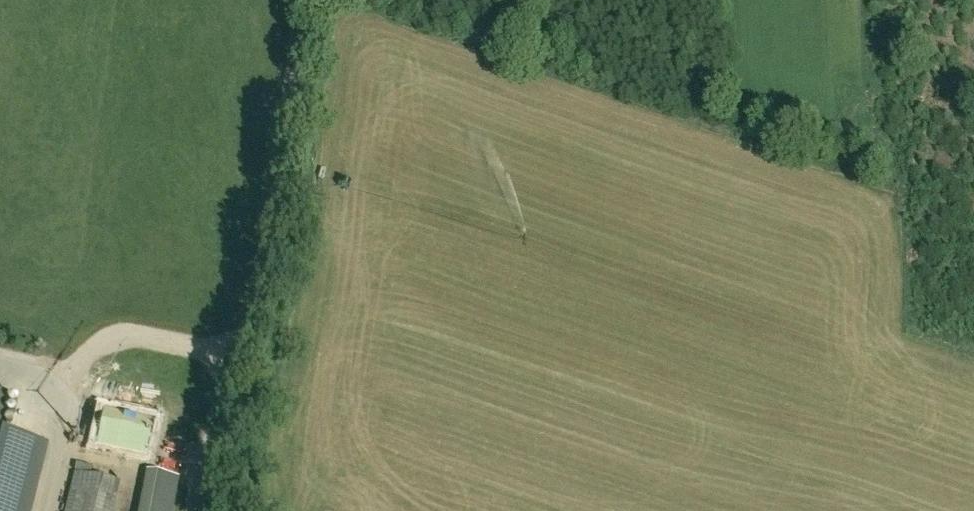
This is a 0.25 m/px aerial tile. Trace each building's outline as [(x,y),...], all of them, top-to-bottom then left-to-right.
[(144,456),(152,423),(105,412),(98,445),(144,456)] [(47,446),(48,442),(0,430),(0,510),(31,510),(47,446)] [(80,454),(66,510),(109,510),(121,464),(80,454)] [(140,510),(175,510),(181,481),(147,475),(140,510)]
